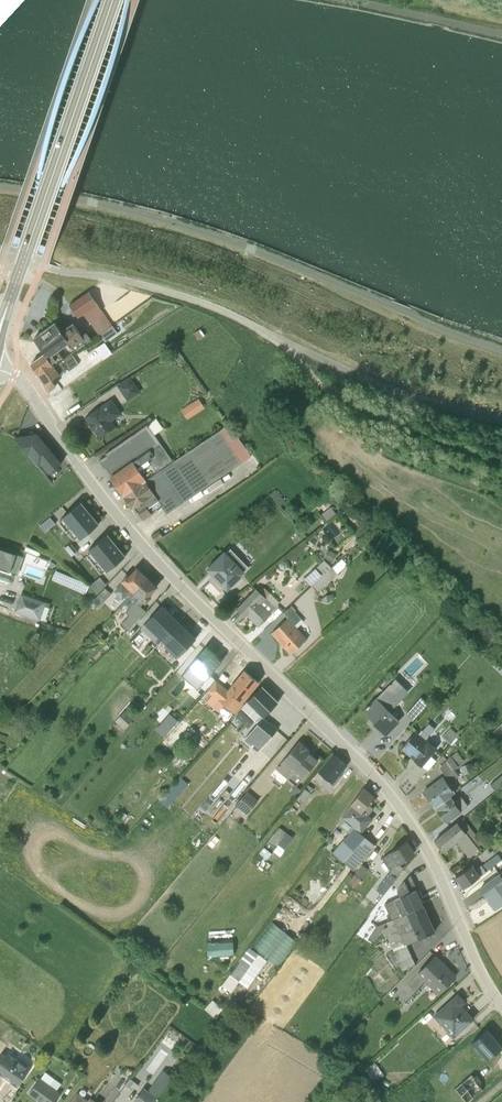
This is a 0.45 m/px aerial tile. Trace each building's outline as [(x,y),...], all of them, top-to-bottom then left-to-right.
[(89,320),(102,311),(88,291),(69,304),(78,317),(83,314),(84,314),(88,320),(89,320)] [(98,333),(111,325),(102,311),(89,320),(98,333)] [(33,338),(44,354),(53,367),(63,360),(57,349),(68,342),(60,331),(55,323),(33,338)] [(68,342),(74,352),(95,337),(93,334),(89,336),(86,332),(81,335),(73,323),(60,331),(68,342)] [(100,333),(105,340),(117,333),(111,325),(100,333)] [(31,364),(48,391),(56,386),(52,379),(68,369),(68,370),(77,364),(71,354),(63,360),(53,367),(44,354),(31,364)] [(140,392),(130,376),(117,385),(127,401),(140,392)] [(188,418),(207,406),(201,396),(182,407),(188,418)] [(85,417),(99,438),(115,426),(111,421),(121,414),(111,399),(85,417)] [(156,419),(105,454),(106,456),(99,461),(104,469),(105,469),(106,468),(111,476),(110,477),(123,496),(173,462),(154,435),(163,429),(156,419)] [(36,434),(15,438),(38,466),(41,464),(49,473),(60,464),(36,434)] [(166,514),(194,495),(173,462),(123,497),(135,513),(137,513),(143,520),(161,507),(166,514)] [(63,519),(59,523),(73,540),(77,537),(79,539),(98,524),(80,502),(62,518),(63,519)] [(159,532),(151,536),(155,542),(162,537),(159,532)] [(87,556),(101,572),(104,570),(106,572),(125,556),(107,534),(88,550),(90,553),(87,556)] [(8,584),(8,582),(11,583),(13,576),(11,575),(11,574),(17,576),(23,557),(0,549),(0,581),(8,584)] [(243,571),(247,567),(230,549),(226,553),(225,552),(207,570),(214,576),(209,581),(220,592),(223,588),(225,590),(244,572),(243,571)] [(329,549),(325,557),(335,561),(338,553),(329,549)] [(307,577),(315,585),(323,577),(319,574),(329,564),(323,559),(307,577)] [(121,583),(113,591),(122,600),(124,597),(126,599),(146,578),(136,569),(129,576),(127,574),(120,581),(121,583)] [(106,585),(99,577),(90,585),(97,594),(106,585)] [(149,595),(156,587),(146,578),(119,607),(129,615),(120,625),(127,631),(146,611),(140,606),(143,602),(145,604),(152,597),(149,595)] [(98,607),(111,594),(104,588),(95,598),(94,597),(88,603),(94,609),(96,606),(98,607)] [(255,589),(236,609),(244,617),(246,616),(258,627),(271,613),(275,608),(265,599),(266,598),(255,589)] [(49,604),(20,594),(14,612),(39,621),(40,619),(44,621),(49,608),(47,608),(49,604)] [(162,606),(141,628),(158,644),(180,621),(172,613),(171,614),(162,606)] [(295,611),(294,609),(292,607),(284,614),(287,618),(270,633),(290,654),(307,639),(297,628),(303,622),(301,619),(294,612),(295,611)] [(164,647),(176,659),(195,639),(195,638),(193,640),(187,635),(190,631),(180,621),(162,640),(166,645),(164,647)] [(208,652),(204,648),(181,676),(204,695),(215,680),(210,675),(217,667),(215,665),(220,659),(211,652),(208,652)] [(207,691),(234,714),(243,704),(242,703),(259,684),(243,671),(227,690),(216,681),(207,691)] [(390,711),(408,692),(395,679),(363,712),(385,734),(399,720),(390,711)] [(278,702),(261,686),(243,704),(240,707),(240,708),(245,712),(245,713),(257,723),(257,724),(244,739),(251,745),(253,744),(260,749),(277,728),(269,722),(263,718),(263,717),(278,702)] [(415,718),(429,702),(422,696),(407,712),(415,718)] [(126,728),(134,715),(124,708),(116,721),(126,728)] [(156,728),(164,736),(180,719),(171,711),(156,728)] [(459,737),(450,729),(442,737),(451,746),(459,737)] [(429,737),(421,731),(418,734),(415,732),(400,749),(413,761),(421,767),(422,767),(427,772),(436,761),(430,757),(436,750),(426,741),(429,737)] [(309,750),(298,742),(276,768),(296,786),(317,760),(308,752),(309,750)] [(470,759),(468,757),(463,761),(455,753),(451,757),(450,756),(439,768),(444,776),(422,791),(434,808),(458,790),(452,781),(458,777),(454,771),(470,759)] [(346,765),(334,755),(326,764),(325,763),(313,777),(329,791),(341,777),(338,774),(346,765)] [(182,775),(160,798),(168,805),(190,783),(182,775)] [(497,790),(501,785),(501,775),(491,783),(497,790)] [(313,789),(308,785),(298,797),(305,803),(312,794),(310,793),(313,789)] [(371,800),(374,797),(363,788),(342,817),(353,827),(353,828),(332,853),(353,871),(375,845),(360,833),(372,819),(368,816),(373,809),(369,805),(372,801),(371,800)] [(248,812),(259,798),(248,789),(237,803),(248,812)] [(434,808),(446,823),(461,812),(467,806),(460,797),(454,801),(450,796),(434,808)] [(456,823),(434,841),(443,852),(456,842),(468,857),(478,849),(477,848),(482,843),(463,819),(457,824),(456,823)] [(274,844),(284,833),(278,828),(268,839),(274,844)] [(293,838),(286,833),(272,851),(278,856),(293,838)] [(414,853),(406,841),(381,858),(390,872),(376,890),(382,894),(402,868),(398,864),(414,853)] [(264,847),(259,853),(267,859),(271,853),(264,847)] [(472,865),(455,877),(463,888),(501,860),(497,854),(481,866),(481,865),(475,869),(472,865)] [(361,865),(348,881),(354,886),(368,869),(361,865)] [(480,888),(495,908),(501,903),(501,873),(480,888)] [(418,895),(419,895),(410,875),(396,889),(400,897),(384,904),(391,920),(423,906),(418,895)] [(387,937),(402,971),(415,965),(406,945),(434,932),(423,906),(391,920),(386,922),(387,926),(381,929),(385,938),(387,937)] [(298,942),(270,922),(253,946),(280,966),(298,942)] [(372,941),(385,922),(376,925),(368,938),(372,941)] [(209,940),(209,953),(235,952),(235,939),(209,940)] [(229,975),(221,985),(231,992),(239,981),(248,988),(267,961),(249,948),(230,975),(229,975)] [(456,976),(435,955),(416,974),(437,995),(456,976)] [(464,1002),(458,994),(433,1016),(452,1038),(473,1019),(460,1005),(464,1002)] [(222,1009),(212,1000),(204,1009),(214,1017),(222,1009)] [(500,1044),(486,1029),(472,1042),(487,1059),(496,1051),(495,1049),(500,1044)] [(196,1054),(191,1050),(188,1055),(175,1073),(180,1076),(196,1054)] [(0,1055),(0,1074),(3,1076),(4,1075),(11,1080),(11,1081),(17,1086),(31,1067),(8,1053),(7,1056),(2,1053),(0,1055)] [(375,1079),(385,1072),(376,1061),(366,1068),(375,1079)] [(133,1101),(152,1101),(171,1076),(163,1070),(148,1090),(144,1088),(143,1088),(133,1101)] [(61,1094),(56,1090),(61,1083),(45,1072),(40,1079),(39,1078),(29,1093),(41,1101),(55,1101),(61,1094)] [(482,1087),(471,1074),(455,1088),(467,1101),(482,1087)] [(84,1089),(82,1089),(80,1090),(78,1093),(77,1092),(70,1101),(97,1101),(90,1097),(88,1100),(84,1097),(86,1092),(85,1090),(84,1089)]
